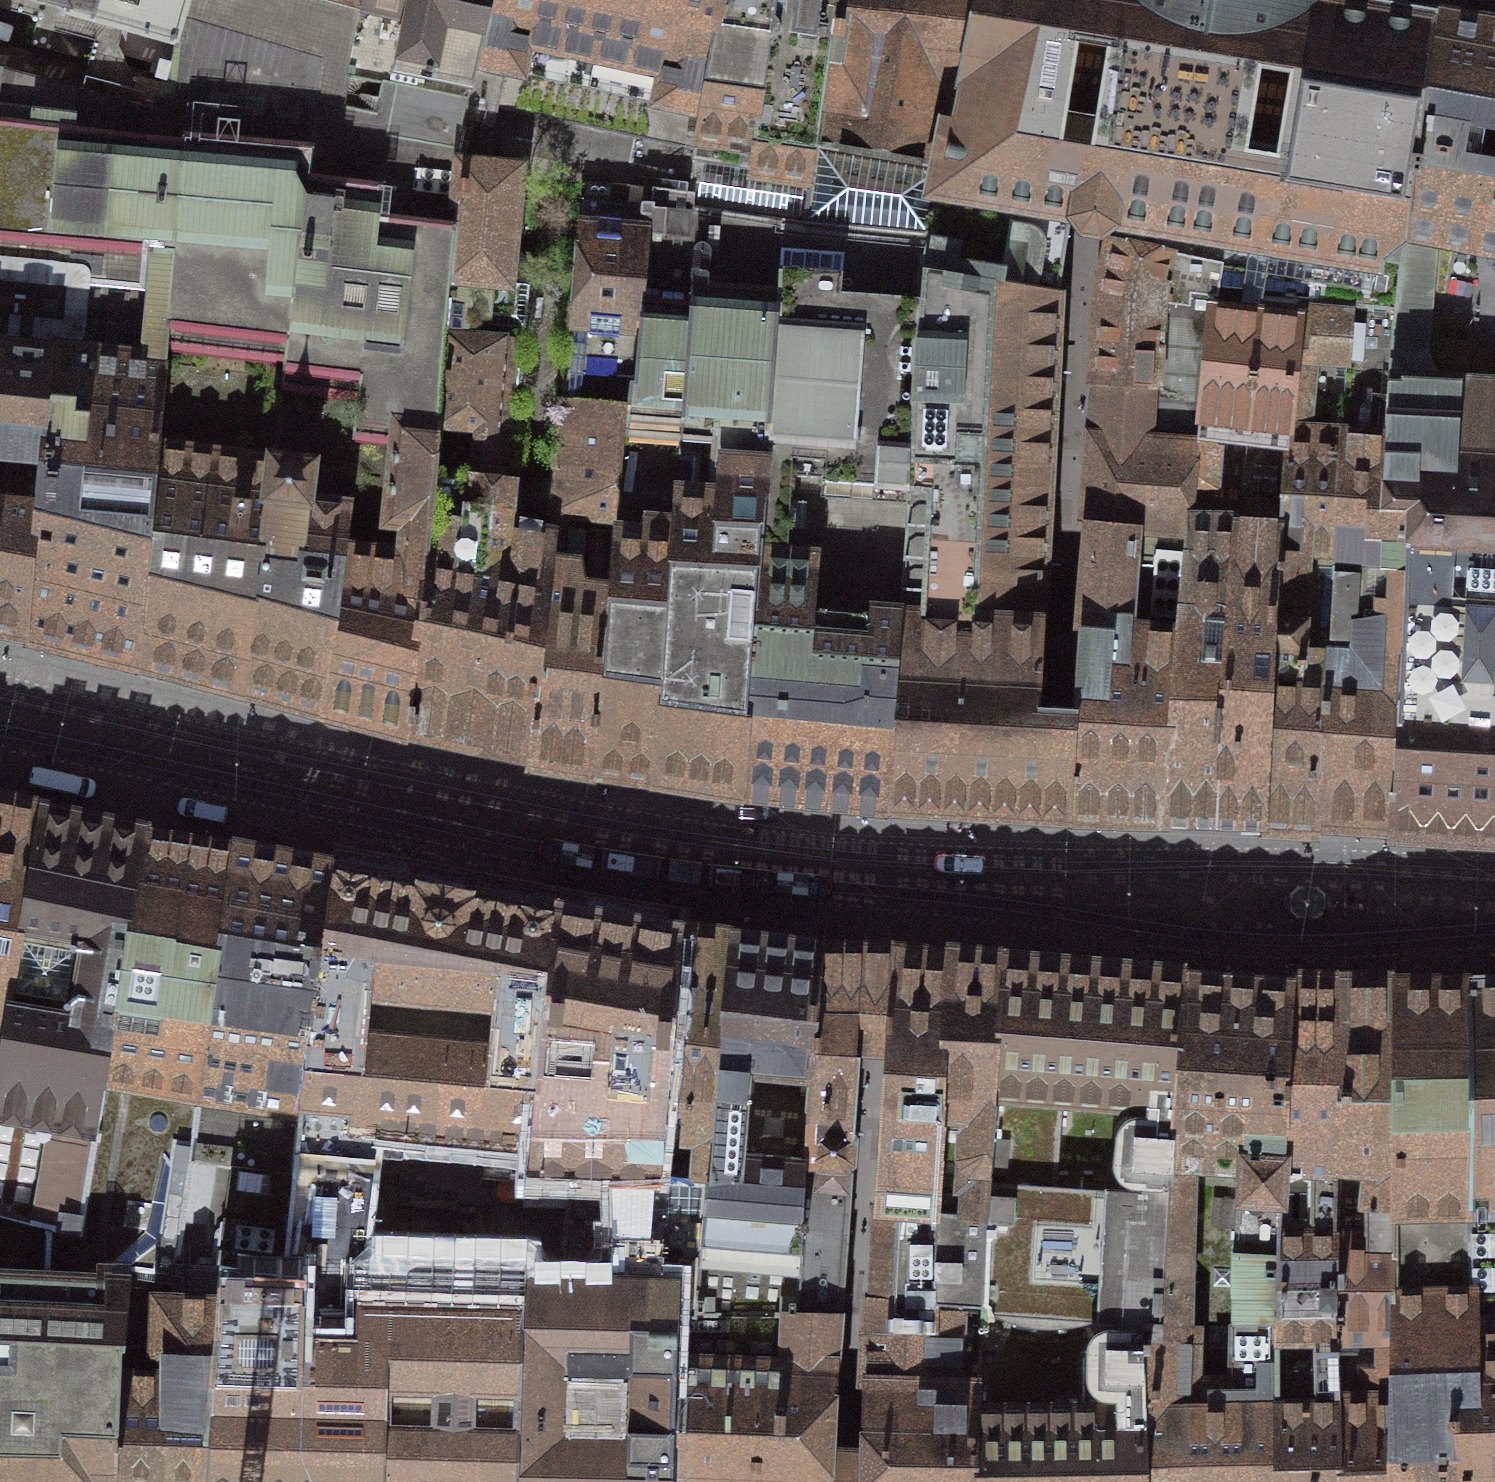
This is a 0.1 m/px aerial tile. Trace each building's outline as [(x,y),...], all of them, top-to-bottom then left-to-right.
[(67,8),(66,12),(174,44),(175,44),(187,0),(40,0),(67,8)] [(156,108),(181,113),(172,216),(174,216),(146,482),(136,654),(189,667),(244,681),(274,496),(314,99),(340,104),(347,75),(351,53),(362,2),(364,3),(365,0),(187,0),(175,44),(174,44),(168,64),(161,62),(158,77),(164,78),(156,108)] [(492,0),(365,0),(364,3),(362,2),(351,53),(347,75),(397,86),(387,137),(457,149),(492,0)] [(722,0),(492,0),(457,149),(453,163),(462,164),(535,170),(533,195),(585,200),(603,201),(604,182),(631,186),(691,194),(699,132),(695,132),(722,0)] [(597,764),(627,768),(655,772),(655,773),(741,786),(765,472),(767,472),(771,418),(773,418),(778,337),(784,222),(804,224),(812,174),(739,163),(767,0),(722,0),(695,132),(699,132),(691,194),(631,186),(624,228),(648,230),(635,381),(630,381),(627,419),(624,419),(597,764)] [(739,163),(812,174),(837,0),(767,0),(739,163)] [(931,237),(981,0),(837,0),(812,174),(804,224),(931,237)] [(926,258),(945,263),(941,276),(967,283),(1043,291),(1046,274),(1062,276),(1072,215),(1073,215),(1074,218),(1075,222),(1077,225),(1079,228),(1082,230),(1086,232),(1089,234),(1091,234),(1093,234),(1097,234),(1101,233),(1104,232),(1107,230),(1110,228),(1113,225),(1115,222),(1116,222),(1112,242),(1114,243),(1114,244),(1221,264),(1215,295),(1215,296),(1262,301),(1299,304),(1351,308),(1395,311),(1416,124),(1432,16),(1430,16),(1430,17),(1429,17),(1429,16),(1429,14),(1428,13),(1427,12),(1425,12),(1424,11),(1422,12),(1421,12),(1420,13),(1419,14),(1418,15),(1418,16),(1385,11),(1385,10),(1385,9),(1384,7),(1383,7),(1383,6),(1382,5),(1381,4),(1380,4),(1379,4),(1377,4),(1376,4),(1375,5),(1374,6),(1374,7),(1373,8),(1373,9),(1339,3),(1339,2),(1339,1),(1339,0),(1338,0),(981,0),(931,237),(926,258)] [(1432,16),(1416,124),(1395,311),(1390,383),(1494,389),(1494,27),(1432,16)] [(136,654),(146,482),(174,216),(172,216),(181,113),(156,108),(155,111),(0,69),(0,297),(56,303),(27,626),(81,640),(136,654)] [(274,496),(244,681),(284,693),(326,705),(365,715),(406,726),(429,513),(437,433),(462,164),(453,163),(457,149),(387,137),(397,86),(347,75),(340,104),(314,99),(274,496)] [(811,174),(702,159),(695,207),(803,223),(811,174)] [(437,433),(429,513),(406,726),(467,739),(528,751),(552,543),(554,533),(558,485),(578,296),(585,200),(533,195),(535,170),(462,164),(437,433)] [(552,543),(528,751),(563,758),(597,764),(624,419),(627,419),(630,381),(635,381),(648,230),(624,228),(631,186),(604,182),(603,201),(585,200),(578,296),(558,485),(554,533),(552,543)] [(931,237),(804,224),(784,222),(778,337),(773,418),(771,418),(767,472),(765,472),(741,786),(814,794),(888,802),(908,538),(914,389),(923,275),(925,258),(926,258),(931,237)] [(1221,264),(1114,244),(1102,297),(1101,317),(1097,382),(1098,382),(1152,386),(1157,303),(1188,306),(1190,292),(1211,295),(1215,295),(1221,264)] [(1060,291),(1062,276),(1046,274),(1043,291),(967,283),(941,276),(945,263),(926,258),(925,258),(923,275),(914,389),(908,538),(888,802),(984,807),(1070,812),(1076,715),(1073,714),(1073,707),(1039,705),(1061,291),(1060,291)] [(1188,306),(1157,303),(1152,386),(1098,382),(1095,411),(1093,439),(1153,444),(1198,446),(1211,295),(1190,292),(1188,306)] [(1215,295),(1211,295),(1198,446),(1193,519),(1185,616),(1184,616),(1167,815),(1191,815),(1216,816),(1227,677),(1230,629),(1239,525),(1250,439),(1262,301),(1215,296),(1215,295)] [(27,626),(56,303),(0,297),(0,621),(27,626)] [(1286,494),(1299,304),(1262,301),(1250,439),(1239,525),(1230,629),(1227,677),(1216,816),(1240,816),(1263,817),(1286,494)] [(1331,650),(1351,308),(1299,304),(1286,494),(1263,817),(1291,819),(1319,820),(1330,650),(1331,650)] [(1390,383),(1395,311),(1351,308),(1331,650),(1330,650),(1319,820),(1356,822),(1394,824),(1405,618),(1410,510),(1381,509),(1390,383)] [(1494,830),(1494,389),(1390,383),(1381,509),(1410,510),(1405,618),(1394,824),(1486,830),(1494,830)] [(1153,444),(1093,439),(1086,524),(1087,524),(1079,626),(1073,707),(1073,714),(1076,715),(1070,812),(1118,813),(1167,815),(1184,616),(1185,616),(1193,519),(1198,446),(1153,444)] [(9,990),(38,812),(15,807),(0,803),(0,1039),(9,990)] [(0,1039),(0,1210),(32,1218),(79,1229),(143,837),(144,834),(94,824),(38,812),(9,990),(0,1039)] [(131,1269),(173,1275),(176,1254),(178,1255),(232,852),(192,845),(143,837),(79,1229),(78,1244),(133,1250),(131,1269)] [(157,1294),(218,1296),(221,1263),(238,1266),(239,1252),(286,1260),(303,1098),(299,1097),(332,871),(284,862),(232,852),(178,1255),(176,1254),(173,1275),(131,1269),(125,1344),(156,1345),(157,1294)] [(677,1311),(696,1311),(709,1178),(654,1174),(681,934),(554,912),(529,908),(332,871),(299,1097),(303,1098),(286,1260),(239,1252),(238,1266),(221,1263),(218,1296),(209,1397),(204,1481),(671,1481),(677,1311)] [(706,937),(681,934),(654,1174),(709,1178),(729,940),(706,937)] [(804,1177),(821,952),(778,947),(729,940),(709,1178),(696,1311),(796,1312),(804,1177)] [(838,1312),(858,1051),(873,1052),(887,1053),(890,1053),(897,952),(892,952),(881,952),(869,952),(848,952),(821,952),(804,1177),(796,1312),(838,1312)] [(938,1208),(952,958),(925,955),(897,952),(890,1053),(887,1053),(877,1201),(870,1330),(936,1331),(937,1306),(938,1208)] [(937,1306),(981,1308),(986,1214),(993,1120),(1002,962),(977,960),(952,958),(938,1208),(937,1306)] [(1161,1290),(1174,1131),(1186,977),(1002,962),(993,1120),(986,1214),(981,1308),(977,1389),(976,1481),(1146,1481),(1143,1336),(1159,1336),(1160,1313),(1161,1290)] [(1278,1237),(1291,986),(1242,981),(1186,977),(1174,1131),(1161,1290),(1189,1291),(1188,1322),(1235,1317),(1235,1319),(1276,1320),(1276,1284),(1278,1237)] [(1339,1141),(1343,988),(1317,987),(1291,986),(1278,1237),(1276,1284),(1336,1283),(1337,1218),(1340,1175),(1339,1141)] [(1472,1207),(1477,1320),(1453,1322),(1467,1481),(1494,1481),(1494,986),(1472,987),(1472,1207)] [(1340,1175),(1337,1218),(1369,1217),(1369,1231),(1394,1231),(1396,987),(1369,988),(1343,988),(1339,1141),(1340,1175)] [(1391,1481),(1467,1481),(1453,1322),(1477,1320),(1472,1207),(1472,987),(1434,987),(1396,987),(1394,1231),(1391,1481)] [(425,1136),(395,1133),(390,1176),(385,1180),(375,1179),(373,1198),(381,1199),(387,1207),(385,1226),(377,1232),(375,1252),(400,1252),(400,1248),(407,1242),(433,1242),(440,1249),(440,1260),(459,1260),(459,1257),(526,1258),(526,1269),(539,1270),(538,1278),(556,1278),(556,1270),(587,1271),(587,1260),(581,1260),(582,1238),(587,1239),(589,1172),(585,1172),(585,1170),(554,1169),(553,1171),(526,1172),(528,1161),(431,1150),(424,1143),(425,1136)] [(121,1344),(125,1344),(131,1269),(133,1250),(78,1244),(79,1229),(32,1218),(0,1210),(0,1481),(114,1481),(121,1344)] [(1337,1218),(1336,1283),(1338,1399),(1341,1481),(1391,1481),(1394,1231),(1369,1231),(1369,1217),(1337,1218)] [(1336,1283),(1276,1284),(1276,1320),(1278,1481),(1341,1481),(1338,1399),(1336,1283)] [(1276,1320),(1235,1319),(1235,1317),(1188,1322),(1189,1291),(1161,1290),(1160,1313),(1159,1336),(1143,1336),(1146,1481),(1278,1481),(1276,1320)] [(125,1344),(121,1344),(114,1481),(204,1481),(209,1397),(218,1296),(157,1294),(156,1345),(125,1344)] [(977,1389),(981,1308),(937,1306),(936,1331),(870,1330),(869,1358),(867,1386),(977,1389)] [(671,1481),(865,1481),(866,1445),(830,1444),(832,1415),(838,1312),(796,1312),(696,1311),(677,1311),(671,1481)] [(977,1389),(867,1386),(867,1416),(866,1445),(865,1481),(976,1481),(977,1389)]
